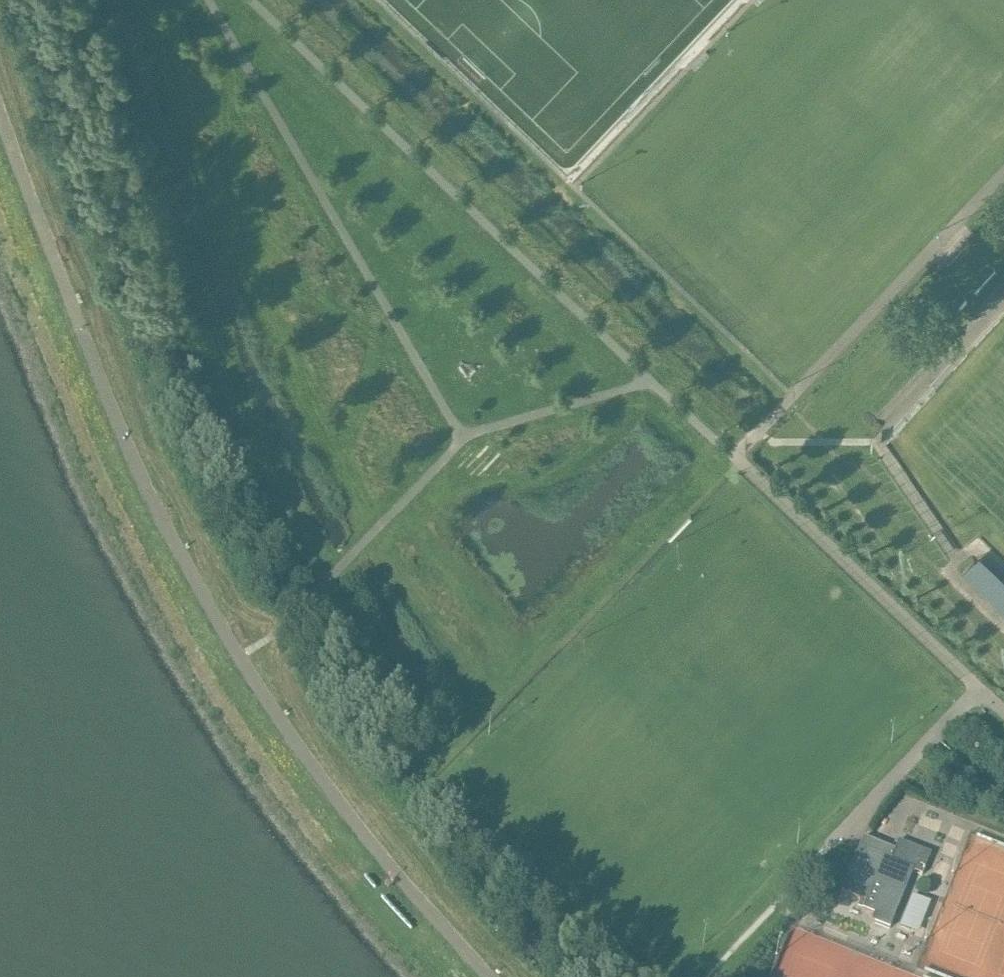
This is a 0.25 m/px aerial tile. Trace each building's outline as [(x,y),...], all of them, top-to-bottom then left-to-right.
[(1003,615),(1003,587),(971,555),(957,570),(1003,615)] [(871,922),(889,930),(913,872),(922,876),(931,854),(898,841),(894,851),(863,838),(841,893),(865,903),(862,910),(874,915),(871,922)]
